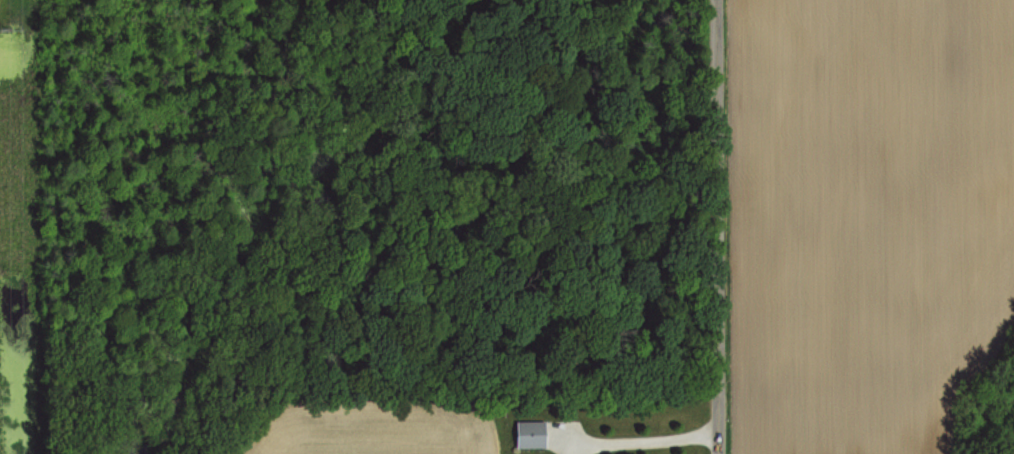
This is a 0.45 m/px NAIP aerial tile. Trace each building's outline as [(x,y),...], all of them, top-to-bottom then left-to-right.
[(519,421),(519,448),(548,448),(548,421),(519,421)]
